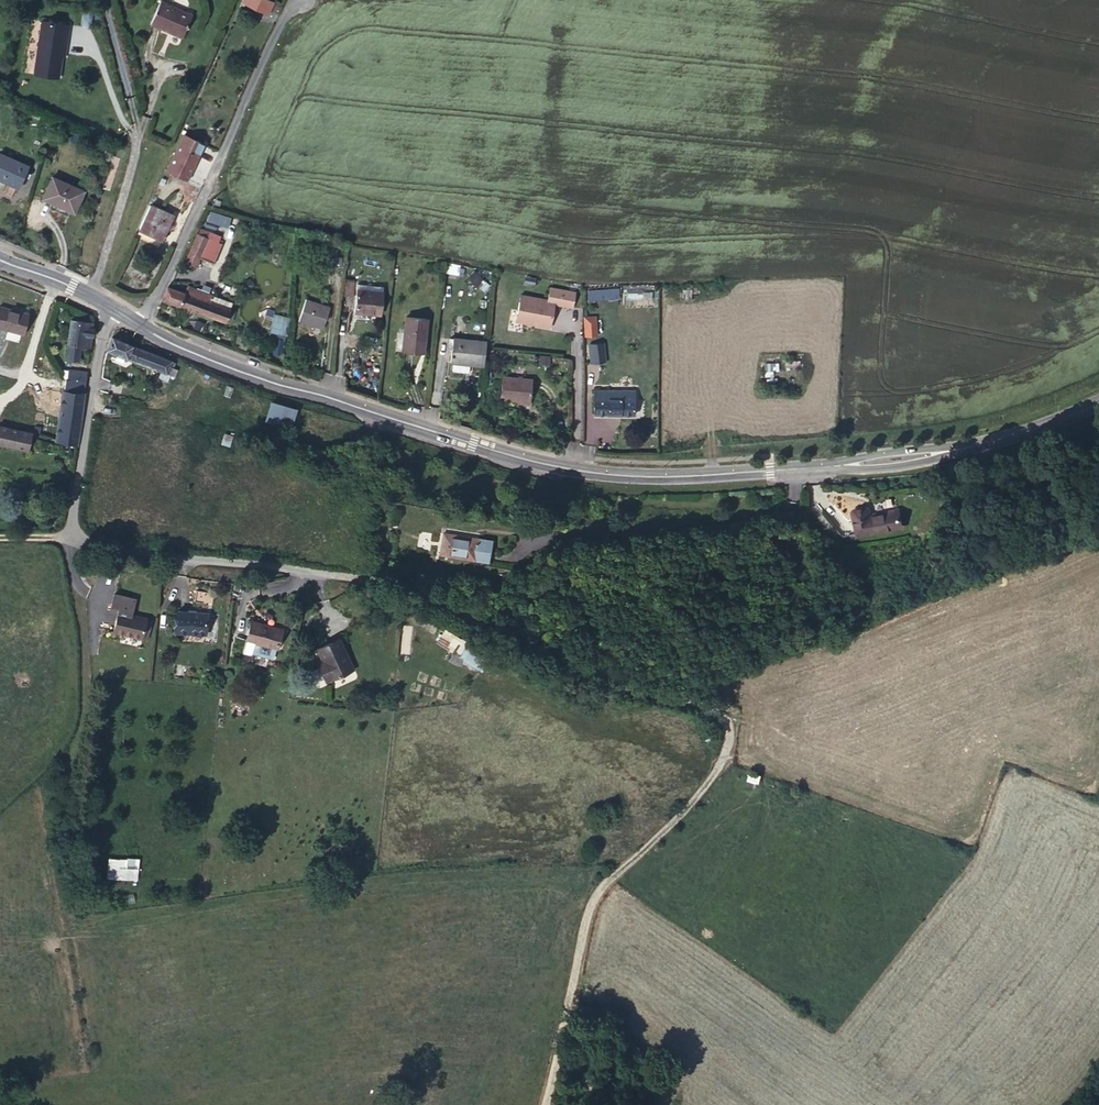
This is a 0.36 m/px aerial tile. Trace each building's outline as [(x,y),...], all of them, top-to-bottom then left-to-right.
[(193,19),(161,6),(152,31),(185,44),(193,19)] [(68,38),(41,32),(32,85),(59,90),(68,38)] [(203,155),(184,146),(168,181),(187,190),(203,155)] [(0,164),(0,188),(17,195),(26,175),(0,164)] [(84,200),(52,186),(43,209),(74,223),(84,200)] [(173,226),(151,216),(142,238),(163,248),(173,226)] [(210,237),(198,232),(184,266),(195,271),(210,237)] [(468,280),(478,285),(482,277),(473,272),(468,280)] [(529,278),(515,276),(514,282),(527,284),(529,278)] [(346,281),(345,296),(353,296),(354,282),(346,281)] [(380,287),(357,285),(355,307),(378,310),(380,287)] [(538,298),(513,293),(507,317),(540,324),(545,303),(562,307),(566,291),(542,285),(538,298)] [(168,290),(163,303),(225,323),(229,311),(168,290)] [(619,290),(588,290),(588,300),(619,300),(619,290)] [(323,304),(299,302),(297,325),(321,328),(323,304)] [(0,310),(0,311),(0,332),(21,339),(28,318),(0,310)] [(425,315),(405,314),(404,347),(423,348),(425,315)] [(272,315),(270,338),(287,339),(288,316),(272,315)] [(581,335),(582,335),(592,335),(593,315),(581,315),(581,335)] [(83,352),(90,354),(92,342),(96,342),(98,330),(95,329),(96,324),(74,321),(68,364),(80,366),(83,352)] [(482,363),(484,340),(452,336),(450,359),(482,363)] [(593,341),(586,342),(587,363),(597,362),(597,341),(593,341)] [(117,344),(113,356),(165,376),(170,364),(117,344)] [(67,369),(64,390),(85,393),(89,372),(67,369)] [(531,384),(501,379),(496,404),(527,409),(531,384)] [(603,399),(602,389),(588,389),(587,414),(628,414),(629,400),(603,399)] [(629,389),(602,389),(603,399),(629,400),(629,389)] [(59,393),(52,442),(51,445),(74,449),(83,396),(59,393)] [(262,417),(288,427),(296,406),(270,397),(262,417)] [(629,400),(628,414),(638,414),(639,399),(629,400)] [(30,436),(0,429),(0,444),(26,451),(30,436)] [(835,517),(835,529),(835,544),(881,546),(882,527),(854,526),(854,524),(854,518),(835,517)] [(474,552),(438,544),(433,566),(469,574),(474,552)] [(118,603),(96,597),(93,610),(106,613),(105,617),(113,619),(118,603)] [(194,617),(163,615),(161,637),(192,639),(194,617)] [(113,619),(105,617),(100,637),(129,644),(133,624),(113,619)] [(252,656),(254,646),(279,651),(283,627),(250,622),(245,654),(252,656)] [(438,641),(458,654),(465,642),(445,630),(438,641)] [(327,642),(306,652),(311,664),(314,668),(309,671),(316,684),(341,672),(327,642)] [(107,868),(107,880),(138,881),(139,859),(127,859),(127,869),(107,868)]
